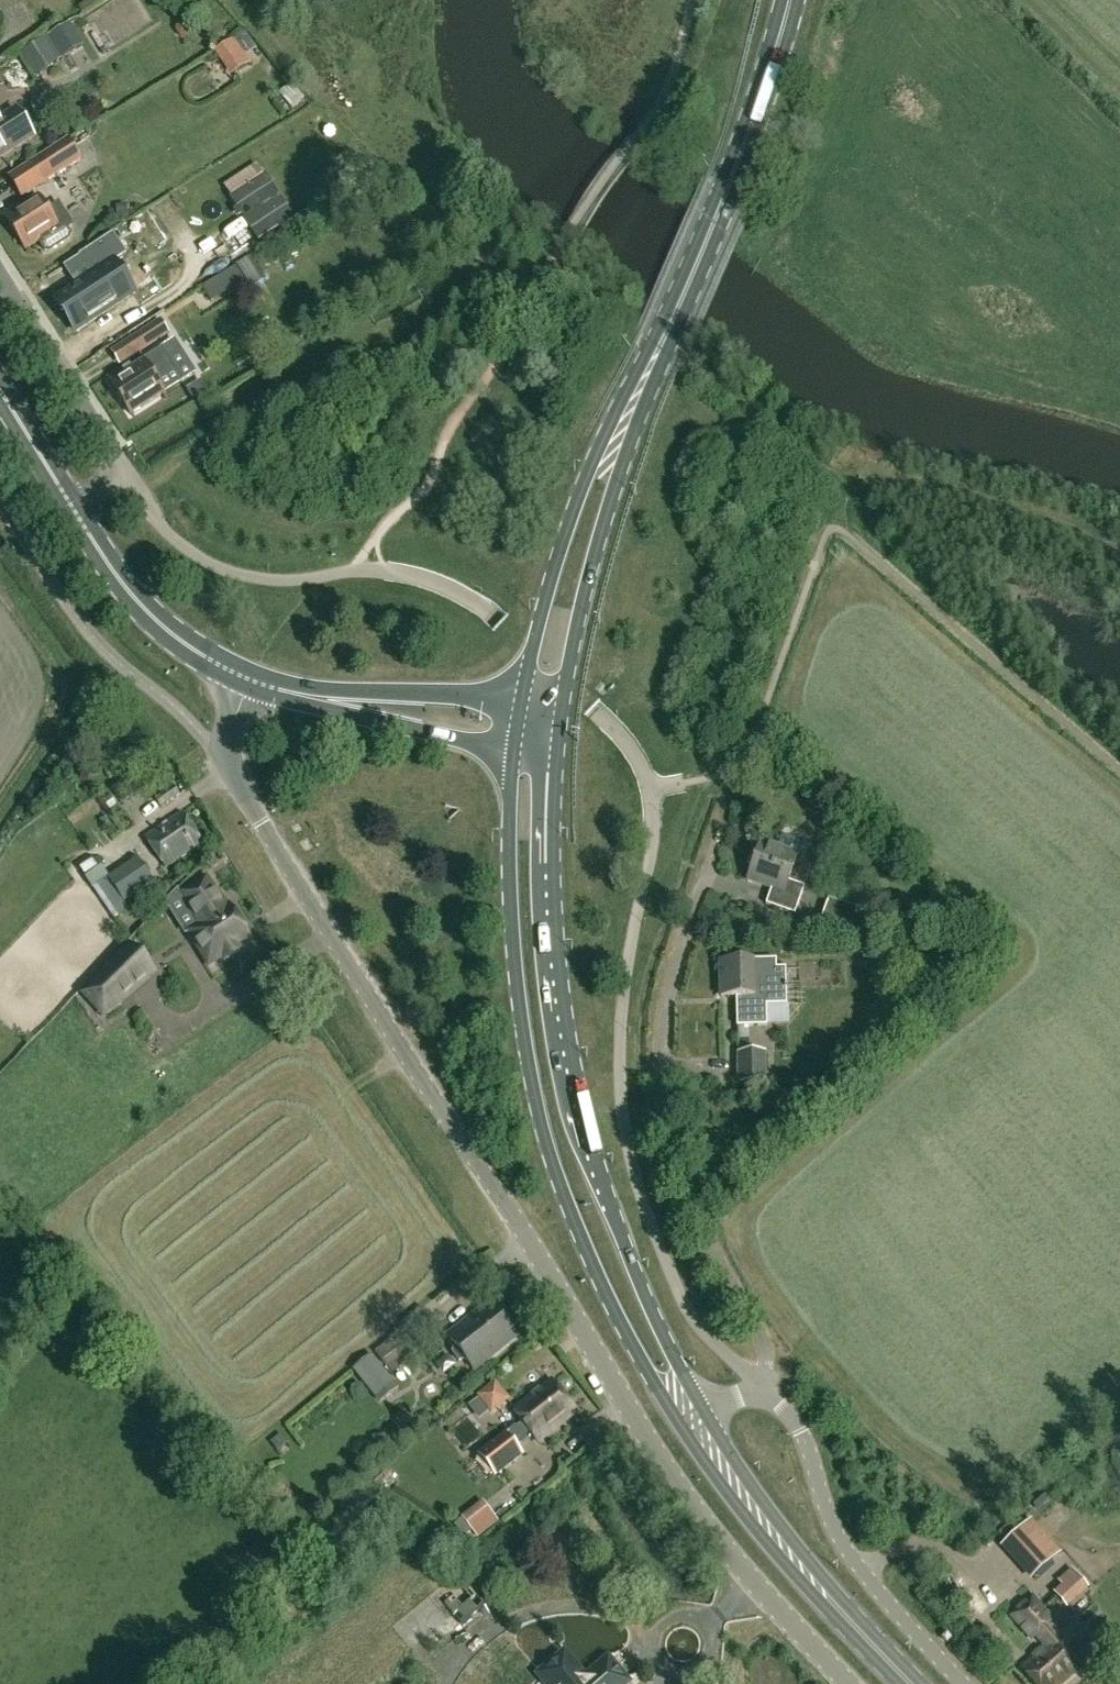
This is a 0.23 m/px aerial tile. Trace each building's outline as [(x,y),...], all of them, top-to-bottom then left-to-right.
[(85,20),(103,52),(147,27),(131,0),(120,0),(85,20)] [(36,78),(86,47),(71,23),(21,54),(36,78)] [(236,71),(260,55),(245,32),(220,48),(236,71)] [(33,136),(16,110),(0,120),(0,157),(33,136)] [(43,186),(82,161),(68,139),(29,163),(43,186)] [(50,215),(38,197),(21,208),(19,205),(3,214),(6,218),(4,219),(25,252),(41,241),(43,244),(41,247),(44,253),(49,253),(68,241),(70,236),(66,231),(72,228),(60,209),(50,215)] [(91,278),(56,301),(76,332),(119,304),(100,274),(122,260),(108,239),(79,258),(91,278)] [(262,282),(247,258),(236,265),(200,288),(211,304),(246,281),(251,289),(262,282)] [(262,322),(285,311),(273,286),(250,297),(262,322)] [(119,367),(169,335),(160,320),(110,352),(119,367)] [(168,364),(159,350),(144,360),(144,359),(110,381),(131,414),(165,392),(153,373),(168,364)] [(167,803),(181,794),(174,785),(160,794),(167,803)] [(104,800),(110,809),(117,804),(111,795),(104,800)] [(166,868),(203,842),(182,812),(145,838),(166,868)] [(788,881),(796,858),(798,853),(763,841),(765,836),(763,835),(747,881),(749,881),(750,878),(772,885),(766,905),(795,915),(804,887),(788,881)] [(124,903),(154,883),(137,857),(106,877),(124,903)] [(206,878),(181,894),(200,926),(190,932),(209,963),(222,955),(225,959),(240,950),(238,946),(248,939),(229,908),(226,910),(206,878)] [(849,934),(857,909),(828,899),(820,923),(849,934)] [(130,948),(87,994),(104,1012),(151,971),(130,948)] [(776,968),(776,959),(719,961),(720,998),(736,997),(737,1026),(767,1025),(766,1005),(780,1004),(785,1002),(786,998),(786,968),(776,968)] [(738,1084),(766,1083),(765,1052),(738,1052),(738,1084)] [(786,1110),(795,1120),(809,1107),(801,1097),(786,1110)] [(474,1370),(517,1336),(489,1301),(446,1336),(455,1347),(454,1355),(457,1359),(465,1359),(474,1370)] [(392,1372),(410,1359),(393,1337),(375,1352),(392,1372)] [(376,1397),(394,1382),(371,1353),(352,1369),(376,1397)] [(538,1442),(575,1411),(550,1380),(513,1411),(538,1442)] [(480,1397),(493,1414),(510,1401),(497,1383),(480,1397)] [(495,1476),(522,1454),(505,1432),(477,1453),(495,1476)] [(279,1453),(289,1445),(282,1436),(272,1443),(279,1453)] [(1033,1496),(1024,1505),(1031,1513),(1041,1503),(1033,1496)] [(477,1538),(499,1522),(483,1501),(462,1517),(477,1538)] [(1031,1578),(1057,1555),(1026,1521),(1001,1545),(1031,1578)] [(484,1603),(458,1572),(453,1576),(467,1593),(458,1601),(453,1596),(445,1603),(453,1613),(422,1640),(428,1647),(459,1621),(460,1623),(484,1603)] [(1064,1605),(1072,1598),(1061,1587),(1053,1594),(1064,1605)] [(1048,1624),(1051,1621),(1030,1599),(1011,1617),(1032,1639),(1035,1636),(1044,1647),(1020,1669),(1034,1683),(1063,1683),(1082,1667),(1069,1654),(1085,1639),(1070,1623),(1058,1634),(1048,1624)] [(563,1656),(540,1675),(548,1683),(626,1683),(627,1683),(607,1660),(584,1680),(563,1656)]
